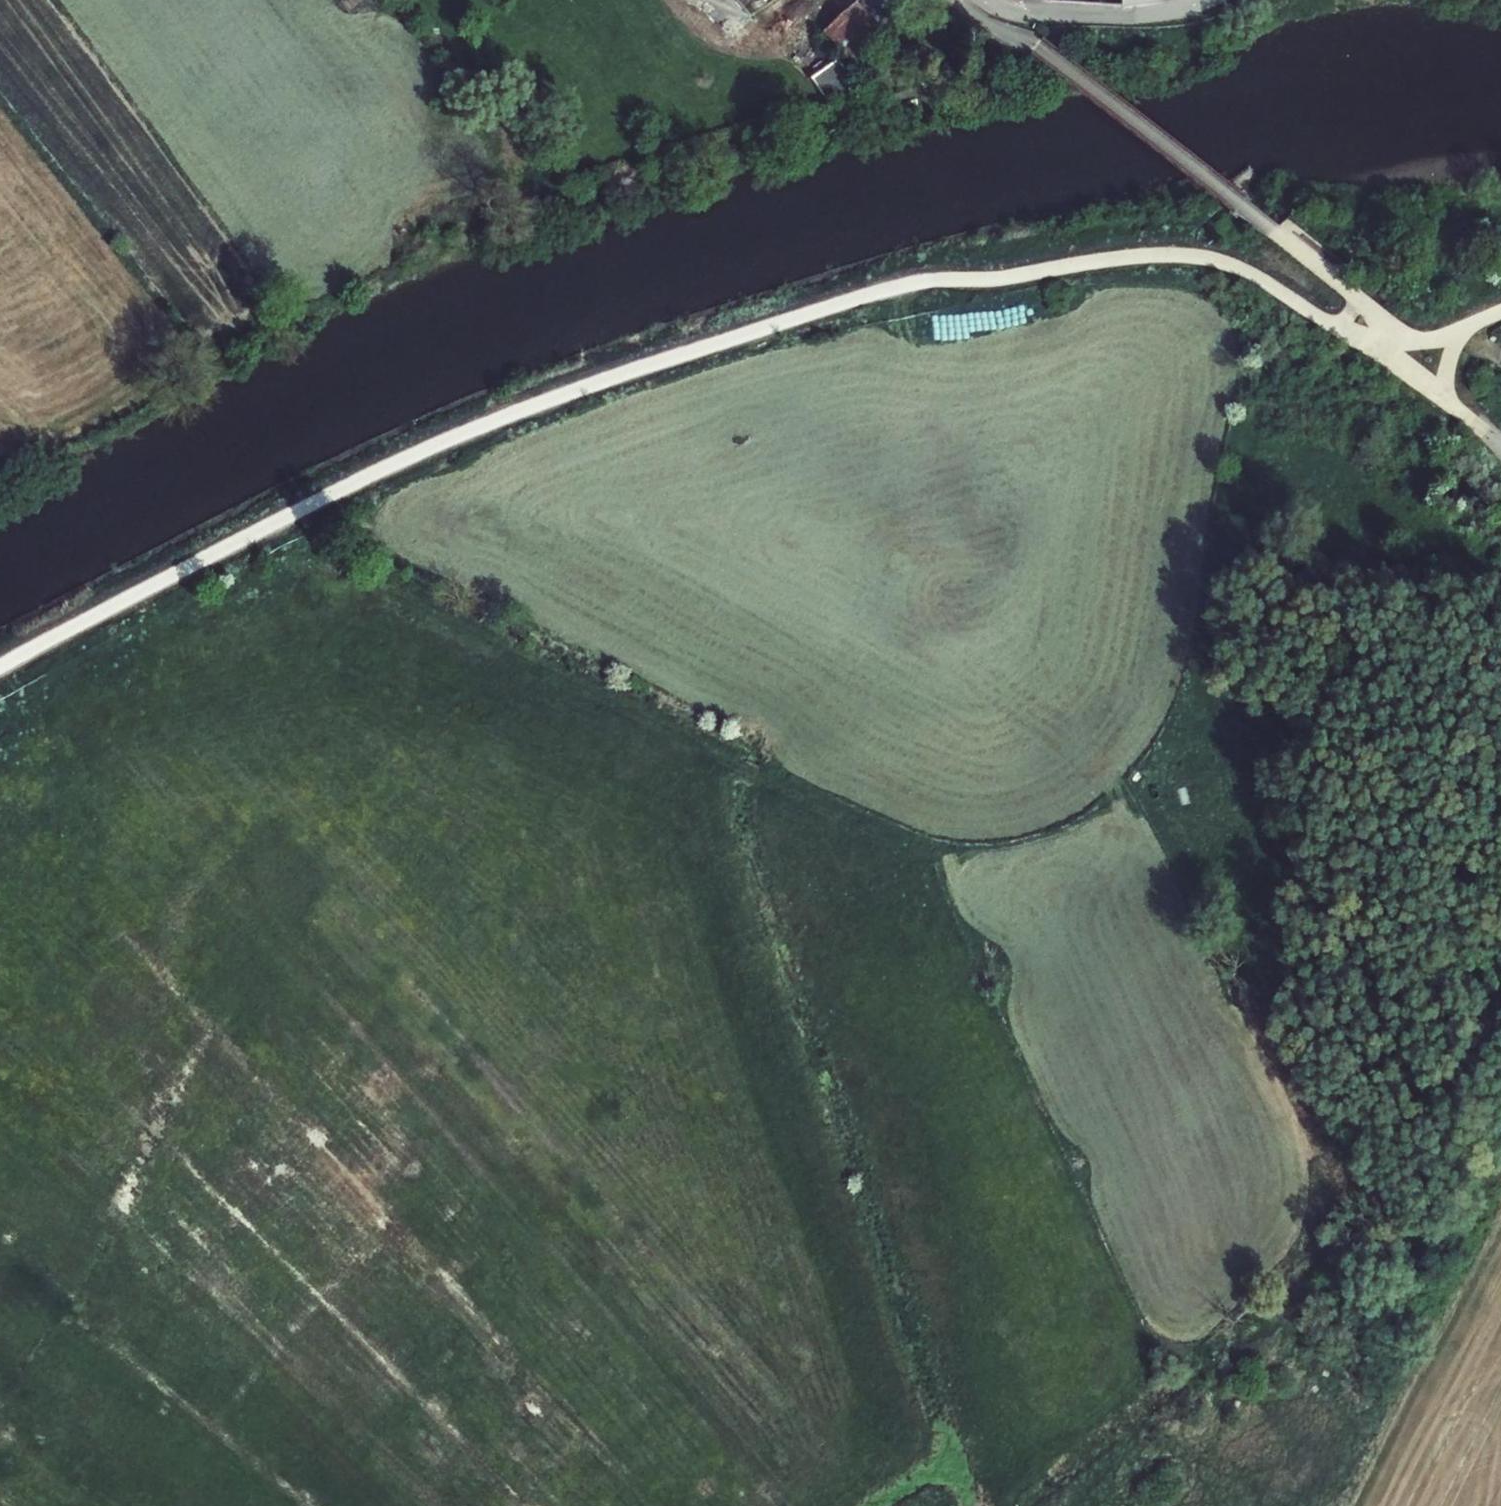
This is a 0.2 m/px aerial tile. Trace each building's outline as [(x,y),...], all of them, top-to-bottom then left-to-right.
[(710,14),(729,0),(699,0),(710,14)] [(877,23),(856,1),(823,31),(860,74),(881,57),(872,45),(876,42),(866,31),(877,23)] [(840,57),(810,76),(827,104),(858,86),(840,57)]
